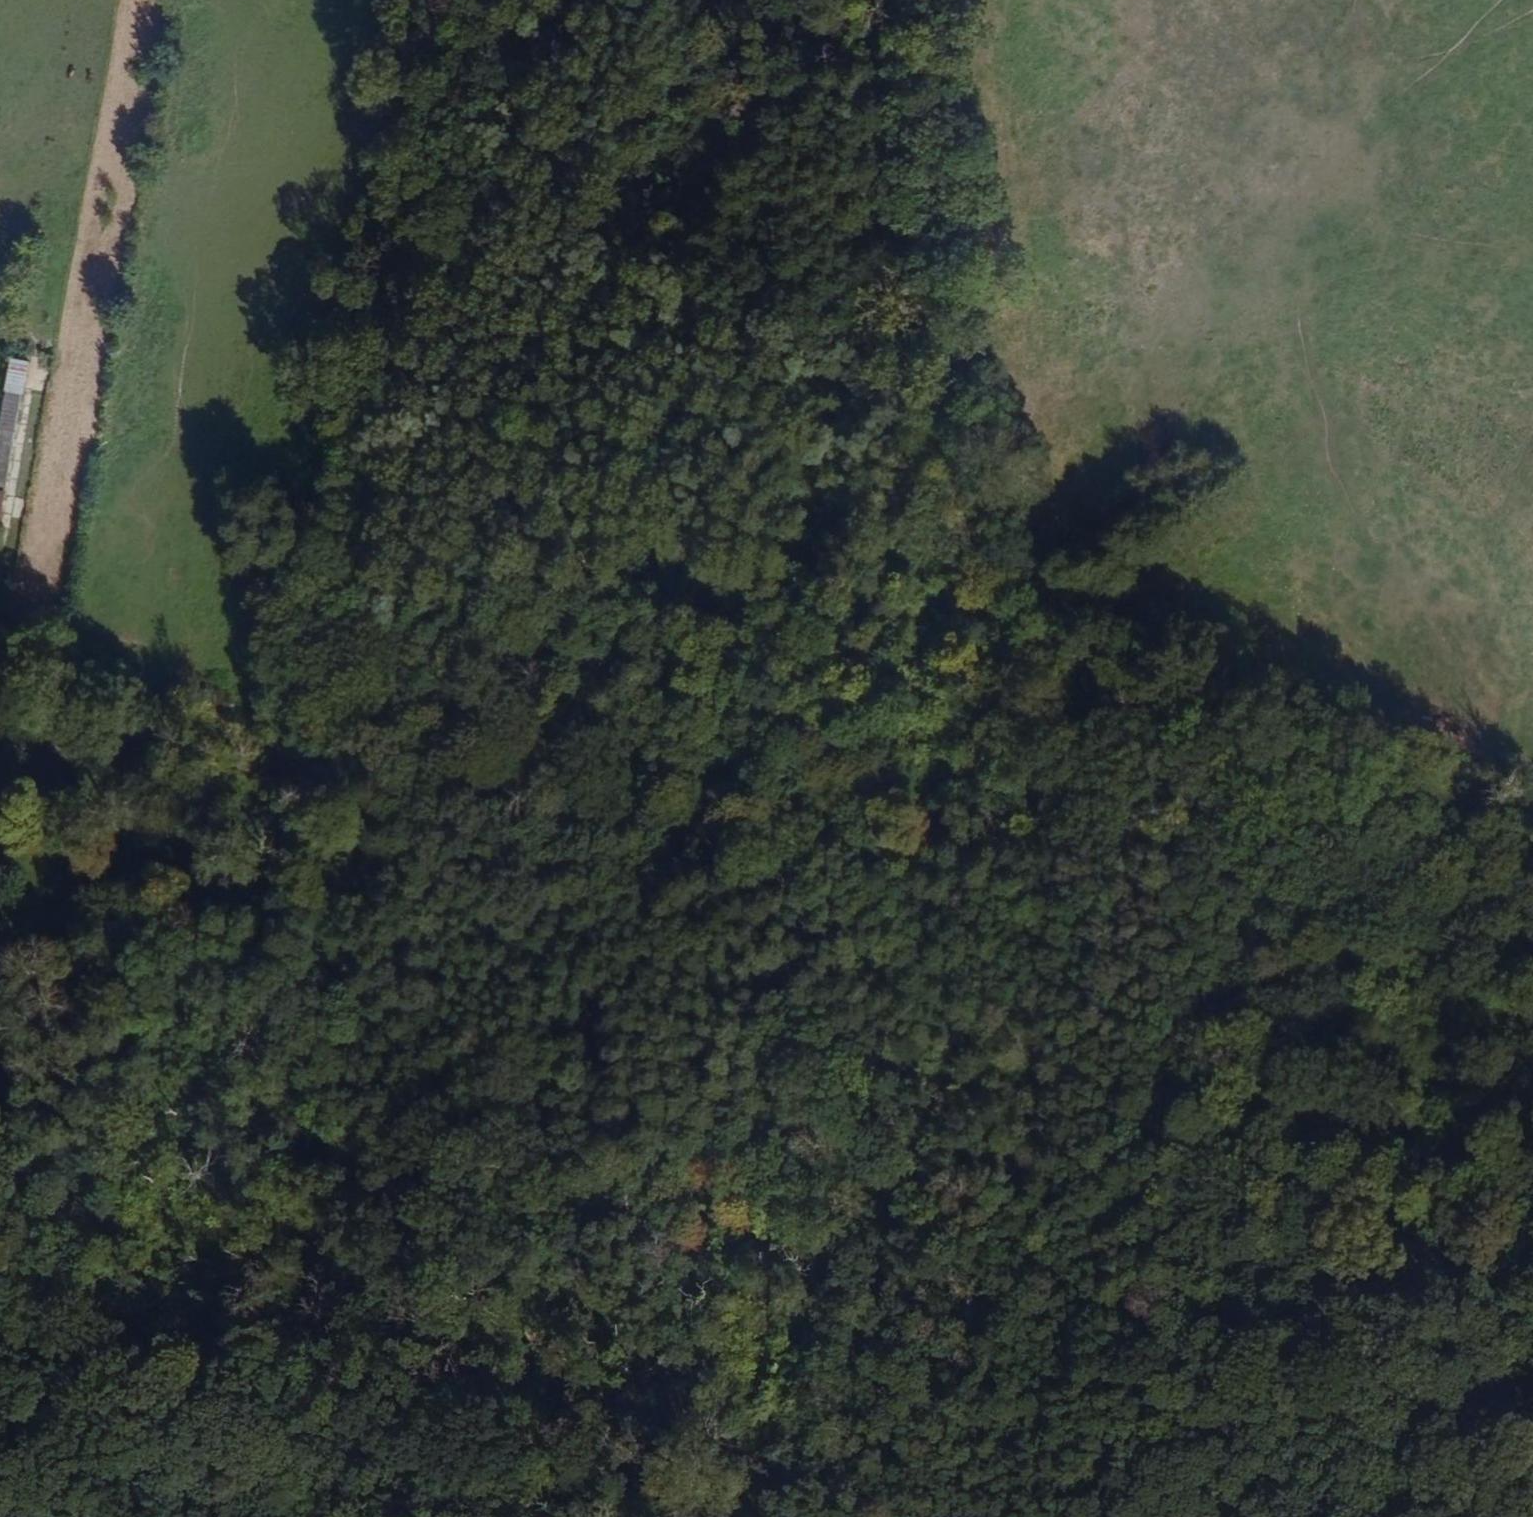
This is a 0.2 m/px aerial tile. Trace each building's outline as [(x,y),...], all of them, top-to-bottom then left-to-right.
[(0,409),(0,484),(10,485),(26,358),(7,355),(0,409)]
